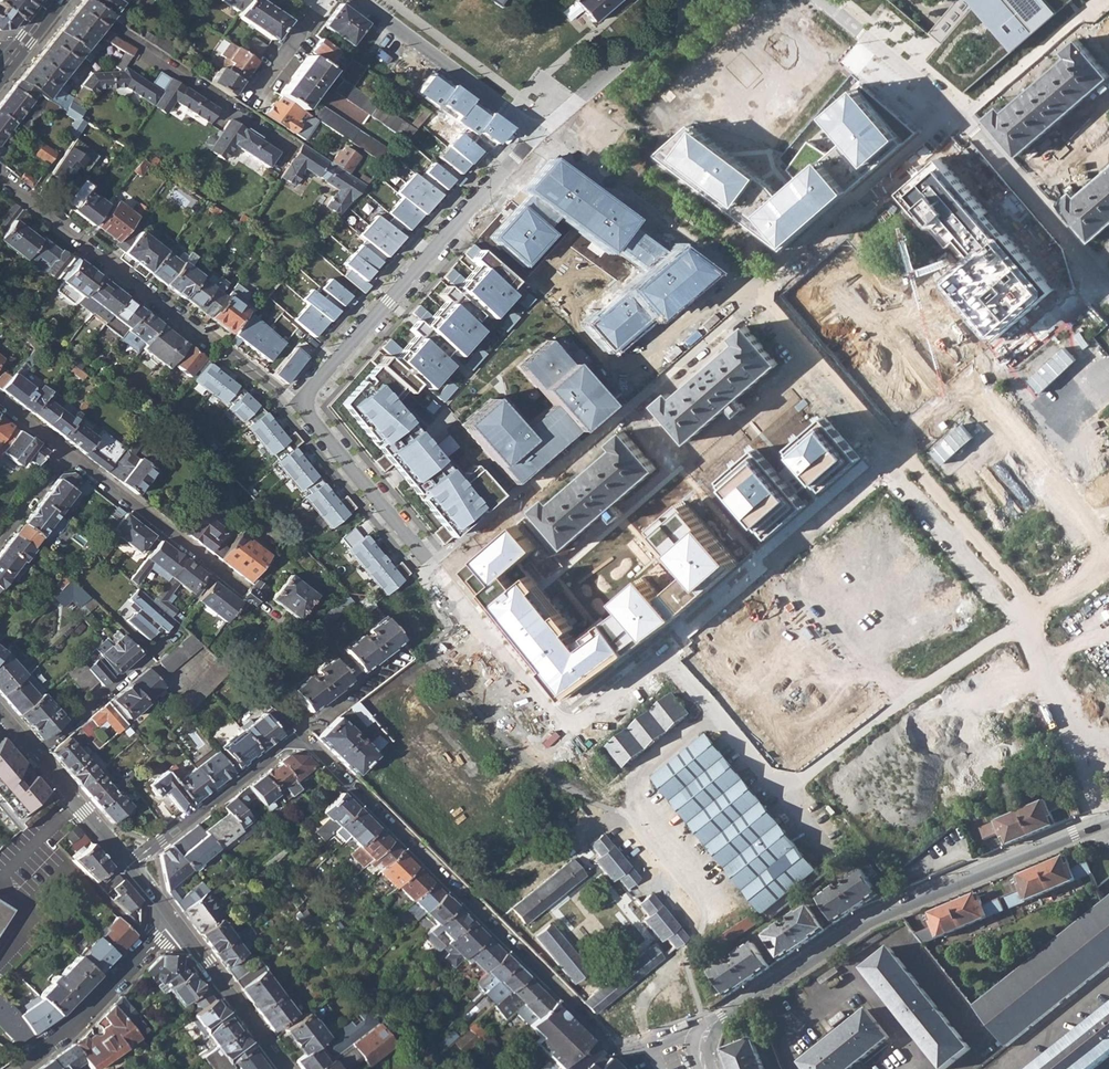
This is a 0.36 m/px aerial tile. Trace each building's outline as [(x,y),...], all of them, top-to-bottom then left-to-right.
[(19,20),(34,0),(0,0),(0,8),(1,7),(17,19),(19,20)] [(90,40),(92,37),(95,39),(97,36),(103,40),(103,39),(124,53),(115,66),(119,68),(122,70),(124,67),(135,50),(110,33),(110,32),(101,26),(105,22),(109,16),(84,0),(80,0),(77,4),(18,79),(45,97),(64,110),(65,111),(71,102),(69,101),(61,95),(64,92),(68,87),(64,84),(67,81),(61,77),(79,54),(88,61),(94,53),(85,47),(90,40)] [(109,16),(120,2),(117,0),(84,0),(109,16)] [(236,11),(244,0),(221,0),(236,11)] [(246,0),(244,0),(236,11),(234,14),(235,14),(246,0)] [(256,0),(246,0),(235,14),(270,39),(284,21),(284,19),(256,0)] [(580,3),(598,24),(626,0),(583,0),(580,3)] [(930,34),(936,39),(942,44),(935,52),(928,60),(965,92),(1009,53),(1071,0),(959,0),(930,34)] [(322,25),(350,45),(366,23),(338,2),(322,25)] [(9,29),(17,19),(1,7),(0,8),(0,30),(9,29)] [(150,44),(170,57),(173,52),(177,46),(157,33),(150,44)] [(180,42),(184,45),(188,39),(184,36),(180,42)] [(250,36),(240,50),(254,60),(265,45),(254,37),(250,36)] [(315,58),(323,64),(335,47),(319,36),(309,50),(317,56),(315,58)] [(986,117),(1018,154),(1060,119),(1068,128),(1077,121),(1069,111),(1108,77),(1108,75),(1078,38),(1064,50),(1068,55),(1004,110),(1000,105),(986,117)] [(98,47),(90,40),(85,47),(94,53),(98,47)] [(218,67),(238,81),(254,60),(240,50),(235,46),(230,43),(221,55),(223,57),(219,62),(216,66),(218,67)] [(280,95),(299,108),(326,72),(328,74),(330,71),(306,55),(277,93),(280,95)] [(207,60),(216,66),(219,62),(210,56),(207,60)] [(127,86),(154,104),(170,79),(159,72),(151,84),(124,67),(122,70),(119,68),(118,71),(90,72),(81,86),(89,92),(94,95),(98,89),(127,86)] [(207,81),(228,94),(238,81),(218,67),(207,81)] [(416,92),(491,147),(508,129),(431,71),(416,92)] [(45,97),(18,79),(0,102),(0,113),(13,123),(20,128),(22,124),(15,119),(30,99),(39,105),(45,97)] [(175,100),(207,122),(217,109),(186,88),(185,90),(170,79),(154,104),(167,112),(175,100)] [(334,89),(368,113),(376,102),(341,79),(334,89)] [(79,90),(74,99),(72,97),(69,101),(71,102),(78,107),(89,92),(81,86),(77,83),(74,87),(79,90)] [(869,164),(901,138),(860,88),(827,115),(869,164)] [(72,97),(64,92),(61,95),(69,101),(72,97)] [(299,108),(280,95),(274,104),(273,105),(270,103),(264,112),(298,135),(312,116),(309,114),(299,108)] [(65,111),(64,110),(62,112),(73,119),(66,130),(75,136),(85,121),(77,116),(82,110),(78,107),(71,102),(65,111)] [(368,113),(404,139),(413,128),(376,102),(368,113)] [(312,116),(314,117),(322,106),(320,105),(317,103),(309,114),(312,116)] [(337,133),(348,140),(356,129),(322,106),(314,117),(337,133)] [(13,123),(0,113),(0,140),(13,123)] [(233,144),(267,167),(268,165),(277,152),(258,140),(260,137),(246,128),(244,130),(229,119),(209,150),(223,159),(233,144)] [(676,156),(697,130),(691,126),(657,155),(785,250),(791,244),(765,211),(782,196),(769,183),(760,175),(737,205),(676,156)] [(348,140),(382,163),(391,153),(356,129),(348,140)] [(737,205),(760,175),(697,130),(676,156),(737,205)] [(446,146),(465,163),(476,150),(457,133),(446,146)] [(790,169),(800,180),(823,159),(828,155),(808,143),(790,169)] [(39,153),(52,159),(56,149),(43,144),(39,153)] [(355,179),(346,173),(329,162),(302,144),(280,177),(293,185),(301,172),(299,172),(302,168),(315,176),(316,175),(323,180),(323,181),(336,190),(333,194),(332,193),(324,205),(337,214),(363,184),(355,179)] [(77,174),(87,155),(68,145),(51,176),(71,187),(77,174)] [(444,160),(457,172),(465,163),(446,146),(437,155),(444,160)] [(329,162),(346,173),(357,156),(342,147),(337,154),(335,152),(329,162)] [(149,163),(153,166),(157,160),(149,154),(144,160),(149,163)] [(938,286),(985,343),(1053,291),(1053,283),(942,156),(891,194),(925,230),(958,264),(938,286)] [(140,175),(149,163),(144,160),(141,158),(132,170),(140,175)] [(528,195),(490,237),(522,265),(550,234),(544,229),(555,214),(580,234),(606,252),(610,246),(644,272),(584,324),(610,354),(703,274),(548,158),(520,189),(528,195)] [(791,244),(852,189),(823,159),(800,180),(782,196),(765,211),(791,244)] [(451,179),(450,179),(457,185),(463,178),(457,172),(444,160),(438,167),(451,179)] [(418,177),(437,194),(450,179),(451,179),(438,167),(432,162),(418,177)] [(1078,196),(1073,190),(1059,202),(1092,240),(1108,225),(1108,168),(1078,196)] [(18,178),(32,188),(36,182),(24,171),(18,178)] [(404,182),(429,203),(437,194),(418,177),(413,172),(404,182)] [(355,179),(363,184),(368,179),(360,173),(355,179)] [(404,182),(396,191),(401,196),(420,213),(429,203),(404,182)] [(72,210),(91,224),(106,204),(94,194),(93,196),(86,191),(72,210)] [(92,236),(99,227),(97,226),(117,201),(119,203),(121,200),(114,194),(106,204),(91,224),(85,231),(92,236)] [(393,217),(401,225),(406,229),(420,213),(401,196),(387,212),(391,216),(392,216),(393,217)] [(99,227),(117,241),(130,223),(143,206),(139,202),(131,212),(119,203),(117,201),(97,226),(99,227)] [(2,218),(10,225),(14,220),(22,209),(14,202),(2,218)] [(367,224),(391,245),(400,236),(395,231),(387,224),(376,214),(367,224)] [(387,224),(395,231),(401,225),(393,217),(387,224)] [(24,259),(29,252),(39,240),(14,220),(10,225),(2,236),(0,238),(0,240),(24,259)] [(234,227),(249,236),(252,232),(238,222),(234,227)] [(114,244),(148,271),(171,242),(153,228),(147,236),(130,223),(117,241),(114,244)] [(364,238),(383,255),(391,245),(367,224),(358,234),(364,239),(364,238)] [(44,270),(53,277),(55,275),(69,258),(41,236),(39,240),(29,252),(47,266),(44,270)] [(364,239),(358,245),(376,262),(383,255),(364,238),(364,239)] [(148,271),(164,283),(180,262),(175,258),(181,250),(171,242),(148,271)] [(383,356),(375,365),(403,390),(406,393),(414,383),(410,379),(413,376),(427,388),(448,364),(441,358),(448,350),(455,356),(478,330),(471,324),(479,314),(474,310),(477,307),(490,318),(502,303),(510,295),(505,290),(513,281),(471,244),(463,253),(479,267),(466,282),(450,268),(443,276),(459,290),(456,294),(446,285),(437,294),(447,303),(433,319),(417,305),(410,313),(423,324),(414,334),(418,337),(407,349),(404,346),(401,350),(388,338),(380,347),(396,362),(394,365),(383,356)] [(350,253),(370,270),(376,262),(358,245),(350,253)] [(164,283),(181,296),(182,295),(197,276),(187,267),(195,257),(188,251),(180,262),(164,283)] [(55,275),(82,296),(98,275),(78,260),(79,258),(72,253),(69,258),(55,275)] [(348,268),(362,279),(370,270),(350,253),(342,262),(348,268)] [(342,275),(362,292),(368,285),(362,279),(348,268),(342,275)] [(76,303),(89,313),(90,311),(111,285),(98,275),(82,296),(76,303)] [(182,295),(196,306),(210,287),(197,276),(182,295)] [(196,306),(209,316),(225,295),(219,291),(226,282),(219,276),(210,287),(196,306)] [(348,308),(354,301),(328,278),(320,288),(326,293),(339,305),(341,302),(348,308)] [(90,311),(104,322),(124,296),(111,285),(90,311)] [(306,303),(325,320),(334,310),(321,299),(310,288),(301,299),(306,303)] [(326,293),(321,299),(334,310),(339,305),(326,293)] [(518,302),(525,308),(533,299),(527,293),(518,302)] [(209,316),(228,331),(239,317),(232,312),(238,305),(225,295),(209,316)] [(102,324),(119,338),(125,330),(141,310),(124,296),(104,322),(102,324)] [(293,319),(311,336),(325,320),(306,303),(293,319)] [(156,327),(158,323),(141,310),(125,330),(119,338),(118,339),(136,352),(140,347),(143,343),(156,327)] [(504,331),(517,317),(511,311),(498,325),(504,331)] [(238,339),(249,347),(267,328),(250,313),(226,340),(233,345),(238,339)] [(175,357),(185,344),(158,323),(156,327),(143,343),(140,347),(148,354),(148,359),(153,363),(157,361),(166,368),(171,362),(175,357)] [(655,403),(687,441),(728,406),(737,415),(746,408),(737,398),(779,362),(746,325),(733,336),(737,342),(673,398),(669,392),(655,403)] [(267,328),(249,347),(266,360),(283,342),(267,328)] [(29,344),(35,348),(40,342),(34,338),(29,344)] [(511,484),(602,405),(574,372),(564,361),(546,340),(516,365),(550,404),(518,431),(490,398),(460,424),(511,484)] [(171,362),(189,375),(203,358),(185,344),(175,357),(171,362)] [(269,374),(281,383),(305,356),(294,346),(269,374)] [(470,370),(485,353),(478,347),(463,364),(470,370)] [(579,349),(564,361),(574,372),(588,360),(579,349)] [(31,352),(23,361),(29,366),(37,357),(31,352)] [(23,361),(14,373),(20,378),(29,366),(23,361)] [(206,362),(192,378),(220,400),(247,426),(330,528),(355,508),(345,496),(337,503),(293,449),(301,442),(292,431),(283,437),(262,411),(234,383),(206,362)] [(65,367),(81,379),(85,374),(69,363),(65,367)] [(450,537),(499,495),(464,452),(449,465),(452,468),(448,472),(392,404),(403,390),(375,365),(341,403),(382,454),(391,464),(441,526),(450,537)] [(0,389),(10,377),(3,371),(0,374),(0,388),(0,389)] [(31,386),(20,378),(14,373),(10,377),(0,389),(31,412),(43,397),(47,391),(40,385),(34,393),(31,391),(31,386)] [(442,402),(455,387),(448,381),(435,396),(442,402)] [(31,412),(46,424),(58,409),(43,397),(31,412)] [(46,424),(62,436),(73,420),(81,409),(88,400),(84,398),(76,409),(65,400),(58,409),(46,424)] [(431,413),(438,405),(430,399),(423,407),(431,413)] [(95,437),(78,424),(86,413),(81,409),(73,420),(62,436),(106,470),(114,459),(117,455),(121,450),(123,447),(100,430),(95,437)] [(136,416),(143,422),(146,417),(139,412),(136,416)] [(13,426),(0,416),(0,443),(13,426)] [(825,416),(778,454),(815,496),(861,457),(825,416)] [(131,452),(153,422),(146,417),(143,422),(124,446),(131,452)] [(18,465),(25,456),(34,463),(44,450),(13,426),(0,443),(0,451),(18,465)] [(656,467),(624,431),(610,442),(615,448),(552,503),(547,497),(533,509),(566,547),(606,511),(615,521),(624,513),(615,503),(656,467)] [(760,542),(806,505),(757,448),(709,487),(760,542)] [(153,469),(137,458),(129,453),(127,455),(121,450),(117,455),(114,459),(106,470),(135,493),(153,469)] [(391,464),(382,454),(373,461),(382,471),(391,464)] [(40,501),(58,515),(84,481),(73,473),(61,474),(40,501)] [(232,490),(235,493),(240,487),(230,477),(223,486),(230,491),(232,490)] [(675,581),(693,601),(738,564),(683,500),(636,535),(675,581)] [(40,501),(14,535),(32,549),(40,538),(44,541),(49,540),(54,533),(60,533),(68,522),(58,515),(40,501)] [(97,532),(106,539),(125,514),(117,507),(97,532)] [(186,533),(220,559),(226,551),(211,538),(222,524),(205,510),(186,533)] [(127,544),(139,554),(154,536),(125,514),(106,539),(96,551),(104,557),(113,545),(127,544)] [(537,547),(516,524),(463,570),(500,615),(538,583),(520,561),(537,547)] [(442,544),(450,537),(441,526),(432,533),(442,544)] [(362,538),(353,528),(342,537),(351,547),(348,550),(384,594),(408,573),(399,562),(391,568),(364,536),(362,538)] [(220,559),(249,581),(267,557),(268,556),(248,541),(250,538),(241,531),(226,551),(220,559)] [(22,560),(24,562),(33,550),(32,549),(14,535),(5,546),(22,560)] [(167,582),(184,560),(160,541),(129,580),(135,586),(150,568),(167,582)] [(22,560),(5,546),(0,553),(0,588),(10,576),(22,560)] [(272,561),(267,557),(249,581),(252,585),(253,585),(261,575),(272,561)] [(15,581),(28,565),(24,562),(22,560),(10,576),(15,581)] [(152,601),(170,617),(175,611),(168,606),(164,602),(176,587),(178,584),(194,597),(208,579),(184,560),(167,582),(152,601)] [(54,586),(60,590),(70,579),(64,574),(54,586)] [(240,603),(235,608),(245,616),(246,613),(248,614),(252,609),(250,607),(266,588),(261,584),(265,579),(261,575),(253,585),(252,585),(239,602),(240,603)] [(270,599),(296,619),(314,595),(289,575),(270,599)] [(607,621),(629,652),(678,616),(660,595),(643,576),(616,600),(623,608),(607,621)] [(62,606),(79,587),(70,579),(60,590),(53,598),(62,606)] [(693,601),(675,581),(660,595),(678,616),(681,614),(693,601)] [(198,601),(224,623),(235,608),(240,603),(239,602),(213,583),(198,601)] [(511,628),(549,596),(538,583),(500,615),(511,628)] [(180,591),(176,587),(164,602),(168,606),(180,591)] [(152,601),(137,588),(127,599),(138,609),(127,621),(149,641),(156,632),(154,630),(158,627),(165,633),(175,622),(170,617),(152,601)] [(358,601),(368,613),(376,607),(366,595),(358,601)] [(576,629),(549,596),(511,628),(567,697),(608,667),(590,644),(583,650),(578,644),(570,634),(576,629)] [(76,611),(81,617),(96,603),(90,598),(76,611)] [(184,619),(175,611),(170,617),(175,622),(179,625),(184,619)] [(342,648),(360,671),(401,639),(383,616),(367,629),(370,633),(362,639),(359,635),(342,648)] [(629,652),(607,621),(578,644),(583,650),(590,644),(608,667),(629,652)] [(111,636),(113,639),(116,641),(121,637),(116,631),(111,636)] [(189,634),(158,660),(169,673),(202,646),(200,644),(189,634)] [(113,639),(107,644),(109,647),(100,655),(116,673),(139,654),(123,635),(121,637),(116,641),(113,639)] [(95,648),(100,655),(109,647),(107,644),(104,640),(95,648)] [(21,678),(25,674),(36,666),(33,663),(23,673),(18,666),(24,661),(24,658),(11,643),(3,651),(0,655),(0,693),(2,695),(21,678)] [(290,688),(308,711),(350,679),(332,655),(315,668),(318,672),(309,679),(307,675),(290,688)] [(98,682),(101,686),(112,677),(97,660),(87,669),(98,682)] [(176,701),(187,713),(210,690),(230,670),(218,660),(176,701)] [(85,693),(98,682),(87,669),(80,661),(67,672),(85,693)] [(129,684),(146,703),(164,687),(148,668),(129,684)] [(25,674),(21,678),(34,694),(39,690),(25,674)] [(40,689),(39,690),(34,694),(21,678),(2,695),(18,714),(41,694),(43,692),(40,689)] [(249,687),(255,692),(259,687),(255,682),(249,687)] [(129,684),(112,699),(127,717),(128,718),(146,703),(129,684)] [(18,714),(40,739),(62,719),(41,694),(18,714)] [(673,694),(608,747),(624,767),(689,714),(673,694)] [(107,703),(123,720),(127,717),(112,699),(107,703)] [(366,726),(373,720),(371,717),(372,717),(359,701),(351,708),(366,726)] [(103,720),(115,734),(121,729),(126,724),(123,720),(107,703),(83,723),(90,731),(103,720)] [(241,731),(257,751),(292,724),(272,707),(252,722),(250,720),(239,728),(241,731)] [(318,738),(354,774),(375,754),(360,739),(357,742),(350,736),(353,732),(338,717),(318,738)] [(121,729),(126,736),(132,731),(126,724),(121,729)] [(76,730),(95,752),(98,749),(89,739),(79,727),(76,730)] [(224,753),(219,757),(231,771),(257,751),(241,731),(233,737),(232,736),(226,741),(227,742),(220,747),(224,753)] [(89,739),(98,749),(104,744),(95,735),(89,739)] [(654,778),(760,909),(764,914),(766,912),(776,904),(780,901),(816,871),(816,870),(706,735),(654,778)] [(1,736),(0,738),(0,817),(15,835),(54,800),(34,775),(23,785),(15,776),(24,762),(1,736)] [(371,744),(378,751),(385,744),(379,737),(371,744)] [(86,760),(83,756),(79,751),(67,738),(51,752),(70,774),(86,760)] [(85,746),(79,751),(83,756),(90,751),(85,746)] [(195,768),(210,787),(230,772),(231,771),(219,757),(216,752),(195,768)] [(91,755),(89,757),(92,760),(89,763),(92,767),(97,762),(91,755)] [(287,756),(279,762),(280,764),(292,778),(297,783),(303,779),(300,775),(313,765),(304,756),(287,756)] [(100,760),(97,762),(92,767),(89,763),(92,760),(89,757),(86,760),(70,774),(81,788),(97,773),(103,768),(107,764),(104,761),(102,763),(100,760)] [(279,762),(270,768),(272,770),(280,764),(279,762)] [(270,768),(261,775),(274,792),(282,786),(292,778),(280,764),(272,770),(270,768)] [(165,771),(190,803),(210,787),(195,768),(182,778),(172,766),(165,771)] [(103,768),(97,773),(107,784),(112,779),(103,768)] [(112,789),(107,784),(97,773),(81,788),(99,808),(117,791),(124,784),(133,775),(129,771),(112,789)] [(163,790),(179,811),(180,811),(190,803),(165,771),(148,785),(156,796),(163,790)] [(275,793),(274,792),(261,775),(248,786),(265,808),(271,804),(267,800),(275,793)] [(286,791),(297,783),(292,778),(282,786),(286,791)] [(99,808),(111,822),(130,806),(117,791),(99,808)] [(221,807),(226,813),(238,828),(249,819),(239,808),(248,801),(246,798),(248,796),(245,792),(243,794),(241,791),(221,807)] [(323,841),(337,826),(356,807),(342,793),(321,813),(327,819),(317,829),(317,835),(323,841)] [(1000,834),(1005,846),(1030,836),(1056,825),(1051,812),(1066,806),(1062,795),(980,829),(985,840),(1000,834)] [(326,846),(337,835),(342,830),(357,845),(375,827),(356,807),(337,826),(323,841),(322,842),(326,846)] [(226,813),(202,831),(216,848),(232,836),(237,842),(255,828),(249,819),(238,828),(226,813)] [(69,846),(74,852),(81,847),(89,840),(76,825),(64,835),(71,843),(69,846)] [(197,825),(171,846),(190,870),(216,848),(202,831),(197,825)] [(362,867),(367,863),(389,840),(375,827),(357,845),(353,849),(348,854),(362,867)] [(347,846),(353,849),(357,845),(342,830),(337,835),(347,846)] [(636,878),(601,834),(593,840),(589,844),(598,855),(593,860),(610,880),(615,876),(624,887),(636,878)] [(370,866),(374,863),(376,861),(382,867),(399,850),(389,840),(367,863),(370,866)] [(71,860),(97,886),(115,871),(91,843),(83,850),(71,860)] [(172,889),(192,872),(190,870),(171,846),(159,854),(167,890),(170,887),(172,889)] [(68,857),(71,860),(83,850),(81,847),(74,852),(68,857)] [(394,887),(395,885),(415,866),(399,850),(382,867),(380,869),(378,871),(394,887)] [(1005,896),(1010,907),(1091,874),(1086,862),(1072,868),(1066,856),(1016,877),(1021,889),(1005,896)] [(510,906),(523,923),(563,891),(583,875),(579,870),(570,859),(510,906)] [(374,863),(380,869),(382,867),(376,861),(374,863)] [(411,901),(411,900),(430,881),(415,866),(395,885),(411,901)] [(816,871),(780,901),(785,907),(828,873),(822,866),(816,870),(816,871)] [(821,899),(837,923),(880,894),(864,870),(846,882),(848,885),(840,891),(838,887),(821,899)] [(138,898),(115,871),(97,886),(137,925),(138,898)] [(279,884),(287,896),(292,892),(283,880),(279,884)] [(411,900),(423,912),(441,894),(442,893),(430,881),(411,900)] [(300,903),(292,892),(287,896),(295,907),(300,903)] [(182,911),(200,935),(203,932),(219,920),(224,916),(206,893),(193,903),(182,911)] [(917,933),(925,943),(1003,910),(998,899),(984,905),(979,893),(927,914),(933,927),(917,933)] [(423,912),(433,924),(453,904),(446,897),(445,898),(441,894),(423,912)] [(667,941),(660,947),(665,953),(684,937),(649,894),(638,903),(647,915),(642,919),(658,939),(663,935),(667,941)] [(176,903),(182,911),(193,903),(187,895),(176,903)] [(1005,1047),(1108,964),(1108,897),(973,1003),(972,1004),(1005,1047)] [(10,909),(0,902),(0,925),(10,909)] [(469,920),(453,904),(433,924),(427,930),(422,935),(437,951),(442,946),(447,941),(450,939),(455,933),(469,920)] [(781,910),(776,904),(766,912),(771,918),(781,910)] [(767,936),(782,960),(805,945),(826,930),(810,906),(791,918),(794,922),(786,928),(784,924),(767,936)] [(305,910),(301,914),(307,923),(311,919),(305,910)] [(309,925),(307,923),(301,914),(299,912),(294,915),(304,928),(309,925)] [(715,939),(721,948),(758,922),(753,914),(715,939)] [(116,917),(105,929),(107,930),(99,939),(115,954),(134,934),(116,917)] [(204,941),(212,951),(232,937),(219,920),(203,932),(207,939),(204,941)] [(447,941),(442,946),(448,952),(444,957),(453,966),(462,958),(485,935),(469,920),(455,933),(450,939),(447,941)] [(534,936),(571,982),(586,969),(562,940),(549,923),(534,936)] [(212,951),(234,980),(249,969),(239,956),(244,953),(238,945),(254,934),(248,925),(232,937),(212,951)] [(95,935),(97,937),(99,939),(107,930),(105,929),(103,927),(95,935)] [(76,956),(79,958),(96,975),(115,954),(99,939),(97,937),(95,935),(90,930),(71,950),(76,956)] [(471,959),(483,971),(502,952),(485,935),(462,958),(467,963),(471,959)] [(362,950),(366,955),(376,945),(372,939),(362,950)] [(711,972),(728,997),(770,968),(754,944),(736,955),(739,959),(731,964),(729,960),(712,971),(711,972)] [(592,1013),(659,957),(650,945),(580,1001),(592,1013)] [(942,1068),(945,1068),(970,1049),(888,946),(861,968),(942,1068)] [(491,983),(509,965),(512,963),(502,952),(483,971),(475,979),(474,981),(479,986),(481,985),(485,989),(486,988),(491,983)] [(39,996),(41,998),(58,1014),(96,975),(79,958),(76,956),(65,968),(63,967),(50,981),(51,983),(39,996)] [(157,977),(167,989),(187,974),(178,962),(178,957),(159,956),(144,972),(151,981),(157,977)] [(234,980),(256,1010),(279,993),(257,963),(249,969),(234,980)] [(486,988),(497,1000),(524,975),(517,967),(514,970),(509,965),(491,983),(486,988)] [(167,989),(178,1005),(189,997),(200,989),(199,988),(188,973),(187,974),(167,989)] [(524,975),(497,1000),(492,1004),(504,1019),(513,1011),(516,1008),(520,1004),(521,1004),(529,997),(538,988),(524,975)] [(185,1012),(189,1017),(192,1015),(213,999),(202,986),(199,988),(200,989),(189,997),(195,1005),(185,1012)] [(534,1016),(541,1011),(551,1001),(538,988),(529,997),(521,1004),(520,1004),(516,1008),(513,1011),(526,1024),(534,1016)] [(293,1012),(279,993),(256,1010),(271,1029),(293,1012)] [(17,1045),(33,1033),(19,1014),(0,995),(0,1027),(17,1045)] [(111,1006),(136,1037),(146,1030),(120,997),(111,1006)] [(41,998),(19,1014),(33,1033),(56,1016),(58,1014),(41,998)] [(194,1025),(201,1034),(205,1032),(225,1016),(213,999),(192,1015),(195,1020),(197,1022),(194,1025)] [(283,1031),(301,1054),(316,1043),(325,1036),(313,1020),(329,1009),(323,1001),(283,1031)] [(588,1039),(551,1001),(541,1011),(534,1016),(526,1024),(539,1036),(533,1041),(551,1058),(559,1066),(564,1062),(588,1039)] [(90,1068),(93,1068),(129,1043),(134,1050),(142,1044),(136,1037),(111,1006),(95,1023),(101,1028),(102,1031),(100,1035),(95,1037),(92,1035),(90,1033),(90,1028),(78,1040),(72,1044),(84,1060),(90,1068)] [(401,1036),(396,1031),(392,1027),(375,1022),(374,1020),(372,1016),(365,1006),(325,1036),(316,1043),(329,1060),(316,1068),(359,1068),(401,1036)] [(1108,1056),(1108,1008),(1032,1068),(1093,1068),(1108,1056)] [(377,1010),(372,1016),(374,1020),(381,1014),(377,1010)] [(805,1068),(851,1068),(890,1038),(867,1011),(800,1063),(805,1068)] [(183,1022),(187,1027),(195,1020),(192,1015),(189,1017),(183,1022)] [(203,1037),(212,1048),(213,1048),(236,1030),(225,1016),(205,1032),(207,1034),(203,1037)] [(397,1022),(392,1027),(396,1031),(401,1026),(397,1022)] [(454,1042),(463,1052),(478,1039),(469,1028),(454,1042)] [(236,1030),(213,1048),(212,1048),(202,1056),(211,1068),(227,1068),(230,1067),(227,1062),(232,1059),(239,1068),(265,1068),(236,1030)] [(480,1040),(492,1055),(499,1048),(487,1034),(480,1040)] [(618,1068),(588,1039),(564,1062),(559,1066),(557,1068),(556,1068),(616,1068),(618,1068)] [(753,1039),(723,1051),(730,1068),(765,1068),(753,1039)] [(300,1068),(316,1068),(329,1060),(316,1043),(301,1054),(294,1060),(300,1068)] [(56,1068),(71,1068),(84,1060),(72,1044),(50,1060),(56,1068)] [(428,1045),(425,1049),(430,1054),(434,1051),(428,1045)] [(430,1054),(425,1049),(420,1053),(424,1057),(409,1068),(420,1068),(433,1057),(430,1054)] [(557,1068),(559,1066),(551,1058),(539,1068),(556,1068),(557,1068)] [(50,1060),(37,1068),(56,1068),(50,1060)]
